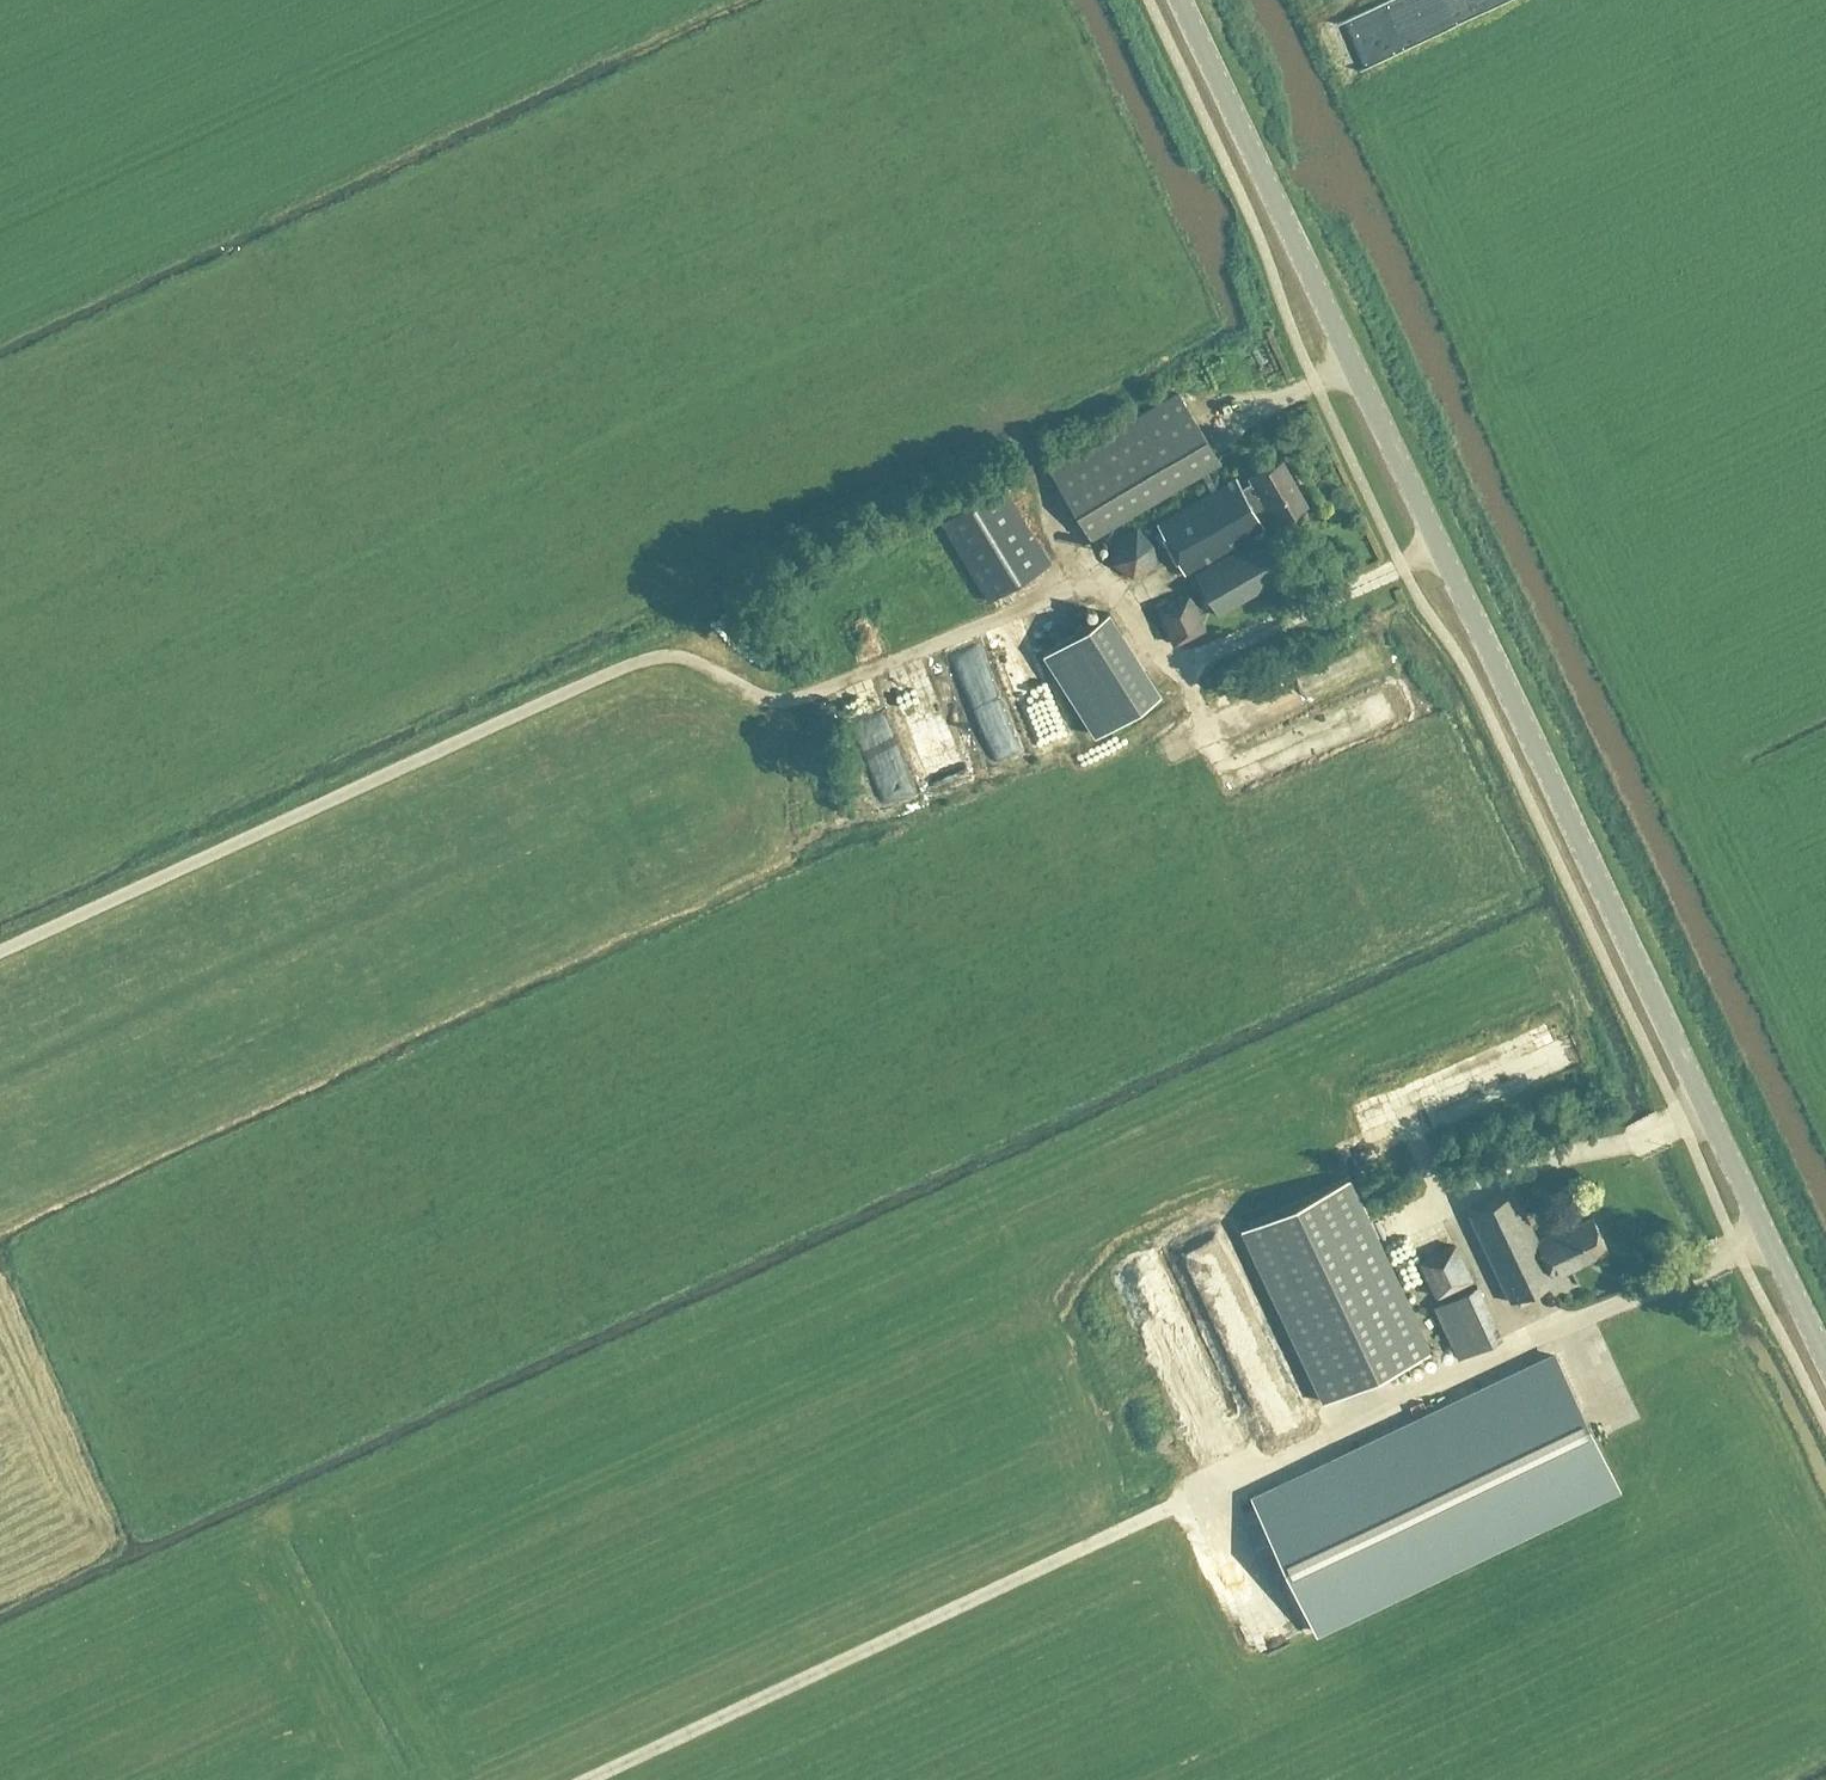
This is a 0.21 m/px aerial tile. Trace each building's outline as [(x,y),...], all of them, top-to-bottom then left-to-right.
[(1317,12),(1347,0),(1312,0),(1317,12)] [(1177,394),(1047,470),(1089,540),(1200,475),(1210,493),(1157,525),(1183,574),(1251,536),(1254,542),(1194,576),(1216,616),(1250,598),(1287,576),(1261,529),(1263,528),(1258,519),(1268,514),(1273,522),(1305,504),(1281,461),(1248,479),(1251,483),(1241,489),(1235,479),(1216,490),(1205,472),(1219,464),(1177,394)] [(987,602),(1048,565),(1002,487),(940,524),(987,602)] [(1154,612),(1171,647),(1204,630),(1187,594),(1154,612)] [(1046,659),(1090,746),(1161,710),(1117,623),(1046,659)] [(921,793),(952,783),(920,685),(890,695),(921,793)] [(1321,1401),(1429,1350),(1348,1178),(1240,1229),(1321,1401)] [(1568,1270),(1607,1252),(1591,1218),(1572,1227),(1571,1224),(1551,1234),(1554,1240),(1539,1247),(1513,1193),(1468,1215),(1510,1303),(1555,1282),(1549,1269),(1564,1261),(1568,1270)] [(1457,1366),(1493,1350),(1466,1292),(1472,1288),(1453,1248),(1411,1267),(1457,1366)] [(1554,1356),(1251,1500),(1314,1631),(1616,1487),(1554,1356)]
